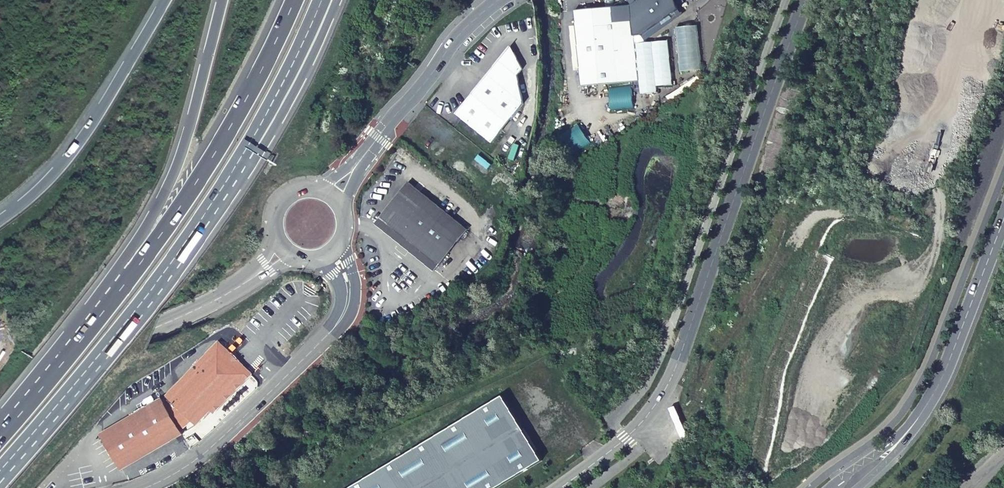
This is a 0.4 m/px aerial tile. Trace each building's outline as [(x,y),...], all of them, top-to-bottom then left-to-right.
[(636,5),(638,36),(645,36),(683,10),(680,0),(644,0),(645,0),(636,5)] [(583,83),(620,81),(640,80),(638,38),(638,36),(636,5),(579,9),(583,83)] [(638,38),(640,80),(641,94),(658,93),(657,86),(674,86),(671,42),(647,43),(646,38),(638,38)] [(514,47),(459,114),(494,142),(526,104),(520,76),(526,70),(514,47)] [(633,84),(610,86),(612,108),(634,107),(633,84)] [(410,182),(388,209),(385,217),(387,228),(391,234),(416,254),(421,251),(440,266),(469,230),(410,182)] [(385,217),(388,209),(377,223),(391,234),(387,228),(385,217)] [(436,271),(440,266),(421,251),(416,254),(436,271)] [(157,402),(94,438),(115,473),(177,437),(175,433),(187,423),(192,427),(207,412),(246,373),(215,343),(163,396),(170,403),(162,411),(157,402)] [(246,373),(207,412),(210,415),(249,375),(246,373)] [(350,487),(496,487),(542,460),(503,396),(350,487)]
